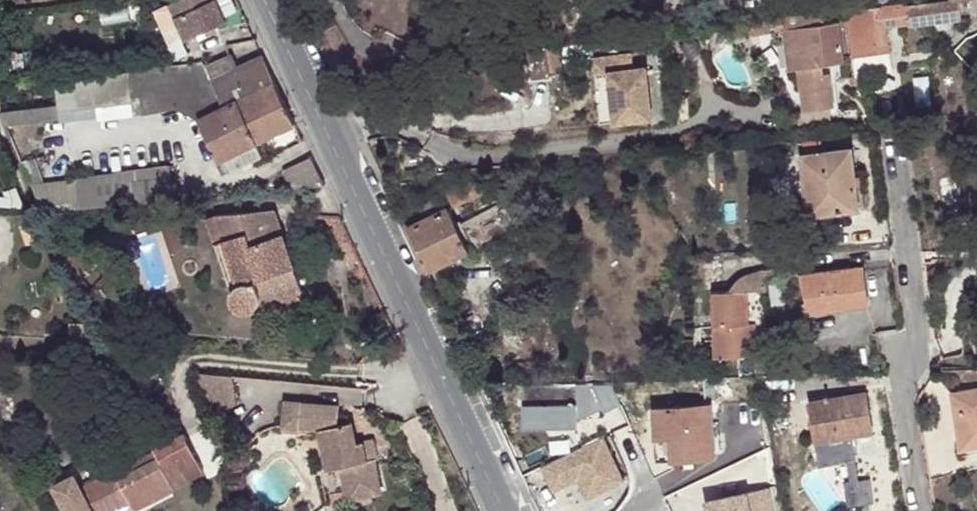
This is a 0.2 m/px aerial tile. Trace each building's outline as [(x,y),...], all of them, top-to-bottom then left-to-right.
[(952,15),(951,1),(847,12),(854,56),(891,52),(885,21),(952,15)] [(769,18),(751,20),(752,34),(786,29),(785,18),(785,16),(769,18)] [(805,16),(785,18),(786,29),(791,67),(798,66),(803,65),(823,60),(841,58),(837,23),(807,25),(805,16)] [(220,46),(215,28),(187,35),(190,51),(220,46)] [(190,51),(185,41),(176,45),(182,57),(191,54),(190,51)] [(560,46),(524,52),(529,81),(553,79),(552,73),(564,71),(560,46)] [(632,53),(619,54),(620,70),(608,72),(608,73),(614,123),(652,119),(646,68),(634,69),(632,53)] [(295,123),(264,54),(242,65),(237,58),(225,62),(222,57),(210,62),(217,74),(216,75),(232,104),(223,108),(198,121),(219,161),(219,162),(223,175),(255,159),(262,156),(256,143),(295,123)] [(619,54),(589,57),(590,76),(608,73),(608,72),(620,70),(619,54)] [(825,75),(823,60),(803,65),(804,73),(799,73),(805,112),(817,110),(819,122),(831,121),(829,108),(836,106),(831,73),(825,75)] [(173,66),(180,109),(181,109),(217,97),(223,108),(232,104),(216,75),(217,74),(210,62),(173,66)] [(146,114),(180,109),(173,66),(132,70),(57,79),(61,100),(61,104),(62,110),(101,105),(135,101),(135,96),(143,97),(146,114)] [(223,108),(217,97),(181,109),(198,121),(223,108)] [(101,105),(102,118),(137,114),(135,101),(101,105)] [(2,112),(8,126),(63,118),(62,110),(61,104),(2,112)] [(860,213),(855,151),(803,156),(809,218),(860,213)] [(324,185),(314,162),(302,164),(294,164),(295,168),(298,189),(301,188),(324,185)] [(33,188),(43,216),(67,213),(81,211),(135,206),(174,201),(170,170),(31,185),(33,188)] [(427,219),(449,210),(443,195),(420,204),(427,219)] [(529,198),(501,212),(511,234),(513,233),(540,222),(529,198)] [(216,215),(240,288),(257,282),(264,299),(301,286),(273,210),(216,215)] [(427,219),(407,228),(428,272),(468,255),(469,253),(459,232),(449,210),(427,219)] [(469,253),(468,255),(471,257),(514,237),(513,233),(511,234),(501,212),(459,232),(469,253)] [(216,215),(208,218),(232,291),(240,288),(216,215)] [(802,272),(807,305),(821,303),(822,309),(867,305),(862,265),(802,272)] [(767,268),(764,269),(753,271),(744,276),(736,282),(729,290),(714,292),(716,357),(756,356),(754,323),(751,323),(750,291),(770,290),(767,268)] [(200,381),(219,415),(237,405),(233,378),(198,375),(200,381)] [(952,392),(961,449),(976,447),(976,388),(952,392)] [(813,399),(817,424),(839,421),(841,436),(877,432),(870,390),(813,399)] [(320,425),(324,465),(338,464),(341,495),(375,491),(371,459),(364,460),(362,442),(357,442),(354,421),(341,423),(342,408),(291,404),(288,429),(320,425)] [(656,407),(657,425),(671,424),(671,439),(672,460),(717,458),(715,405),(656,407)] [(839,421),(817,424),(820,439),(841,436),(839,421)] [(671,424),(657,425),(657,439),(671,439),(671,424)] [(603,438),(541,467),(553,491),(577,479),(586,499),(623,482),(603,438)] [(962,457),(976,454),(976,447),(961,449),(962,457)] [(154,481),(133,491),(115,500),(110,489),(77,506),(71,494),(48,505),(51,510),(175,510),(200,498),(180,458),(150,473),(154,481)] [(110,489),(115,500),(133,491),(128,480),(110,489)] [(706,502),(707,510),(773,510),(769,490),(706,502)]
